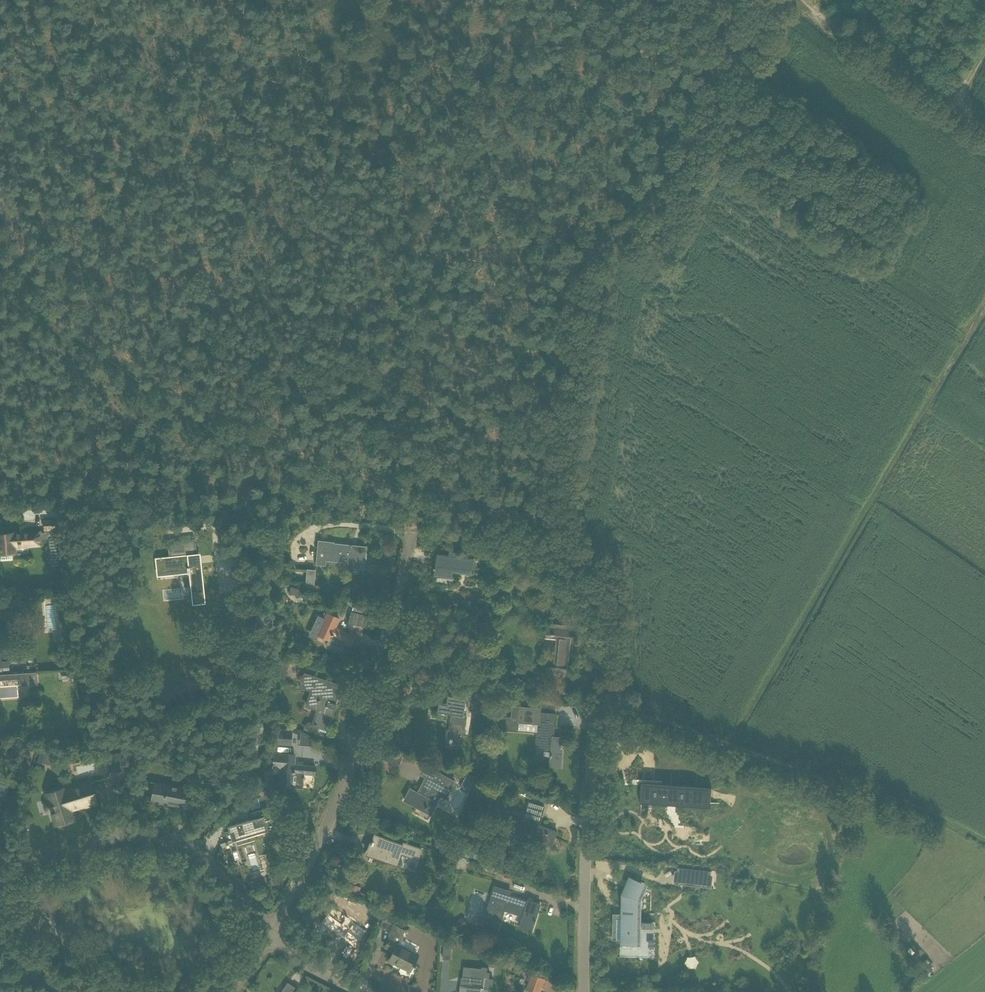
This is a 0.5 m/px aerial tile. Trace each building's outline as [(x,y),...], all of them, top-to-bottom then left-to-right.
[(12,553),(14,553),(14,547),(24,547),(27,545),(40,544),(40,540),(48,539),(50,567),(65,566),(63,529),(57,530),(57,520),(44,520),(44,532),(13,534),(13,533),(0,534),(0,553),(1,553),(1,560),(12,559),(12,553)] [(169,556),(155,558),(156,571),(186,567),(187,573),(187,574),(189,573),(192,604),(205,603),(200,553),(197,553),(196,539),(167,542),(169,556)] [(333,543),(319,541),(316,562),(324,562),(325,560),(349,562),(349,567),(363,568),(365,552),(356,551),(351,549),(351,546),(333,544),(333,543)] [(438,554),(435,576),(452,578),(453,570),(472,573),(473,559),(438,554)] [(307,569),(305,586),(306,586),(314,587),(314,584),(316,570),(307,569)] [(289,594),(304,597),(306,589),(290,587),(289,594)] [(369,614),(370,606),(347,601),(346,605),(353,606),(352,610),(369,614)] [(45,603),(45,627),(56,628),(56,603),(45,603)] [(335,627),(339,619),(327,613),(317,635),(329,640),(331,635),(351,644),(354,636),(335,627)] [(576,626),(546,623),(545,634),(559,636),(556,667),(546,666),(545,678),(567,680),(571,637),(575,637),(576,626)] [(277,658),(275,668),(286,672),(290,662),(277,658)] [(37,672),(25,672),(26,686),(37,685),(37,672)] [(304,674),(300,686),(309,688),(310,687),(312,688),(307,705),(318,709),(314,722),(312,722),(311,722),(310,722),(309,722),(308,722),(307,723),(306,723),(306,724),(305,724),(305,725),(303,729),(317,734),(318,730),(326,732),(327,729),(333,708),(334,708),(335,708),(335,707),(336,707),(336,706),(336,705),(335,704),(334,703),(339,685),(337,684),(304,674)] [(480,717),(483,695),(469,694),(467,714),(469,714),(469,716),(480,717)] [(464,716),(466,698),(449,695),(447,703),(439,702),(438,712),(452,714),(450,726),(454,727),(450,746),(461,748),(466,716),(464,716)] [(500,716),(499,729),(518,731),(519,722),(538,724),(536,751),(535,756),(544,757),(544,752),(551,752),(550,766),(551,766),(561,767),(563,738),(552,737),(553,734),(555,734),(555,728),(553,728),(554,725),(556,726),(557,714),(541,713),(541,708),(513,705),(512,717),(500,716)] [(277,730),(276,743),(290,745),(291,732),(277,730)] [(382,748),(380,758),(401,763),(403,753),(382,748)] [(40,750),(37,763),(47,765),(50,753),(40,750)] [(31,755),(22,752),(17,768),(25,771),(31,755)] [(121,753),(108,754),(109,771),(122,771),(121,753)] [(272,769),(280,769),(279,786),(291,787),(293,773),(314,775),(315,766),(294,765),(295,755),(273,753),(272,769)] [(445,798),(454,781),(436,771),(432,779),(427,777),(419,793),(410,789),(404,800),(431,815),(437,803),(432,800),(435,793),(445,798)] [(707,778),(637,778),(637,799),(707,799),(707,778)] [(4,798),(9,783),(0,780),(0,796),(4,798)] [(190,808),(194,790),(154,782),(150,801),(190,808)] [(53,813),(52,814),(56,826),(65,823),(65,822),(73,819),(70,810),(95,802),(90,783),(63,792),(62,790),(47,794),(53,813)] [(557,832),(539,825),(544,806),(529,802),(520,832),(527,834),(529,833),(534,834),(532,838),(552,846),(557,832)] [(270,852),(264,831),(263,827),(267,826),(261,808),(246,813),(249,820),(227,826),(230,837),(231,837),(231,836),(234,835),(237,845),(254,840),(259,855),(270,852)] [(368,850),(367,854),(386,861),(397,865),(400,855),(417,861),(421,849),(403,843),(402,845),(383,838),(374,834),(371,842),(368,850)] [(710,885),(711,871),(677,867),(676,881),(710,885)] [(638,921),(639,898),(644,887),(628,881),(630,876),(629,876),(621,894),(621,914),(621,917),(617,917),(617,913),(613,913),(613,933),(612,939),(620,940),(620,944),(620,957),(655,958),(656,922),(638,921)] [(351,883),(347,893),(372,904),(375,898),(359,891),(361,887),(351,883)] [(532,931),(540,904),(528,900),(528,902),(509,896),(510,891),(495,886),(482,924),(498,929),(504,910),(523,916),(519,927),(532,931)] [(332,909),(319,926),(353,951),(365,934),(332,909)] [(380,925),(379,927),(390,930),(388,936),(390,937),(384,947),(393,951),(388,961),(410,972),(414,966),(415,966),(415,965),(414,964),(417,959),(415,959),(418,955),(398,944),(405,930),(392,924),(394,917),(387,915),(383,914),(380,925)] [(779,923),(771,927),(775,935),(783,931),(779,923)] [(450,959),(452,941),(445,941),(443,959),(450,959)] [(460,982),(459,991),(490,991),(491,988),(482,987),(484,968),(471,967),(470,983),(460,982)] [(545,979),(532,974),(527,989),(535,991),(540,991),(545,979)] [(297,990),(297,989),(287,982),(280,991),(300,991),(297,990)]
